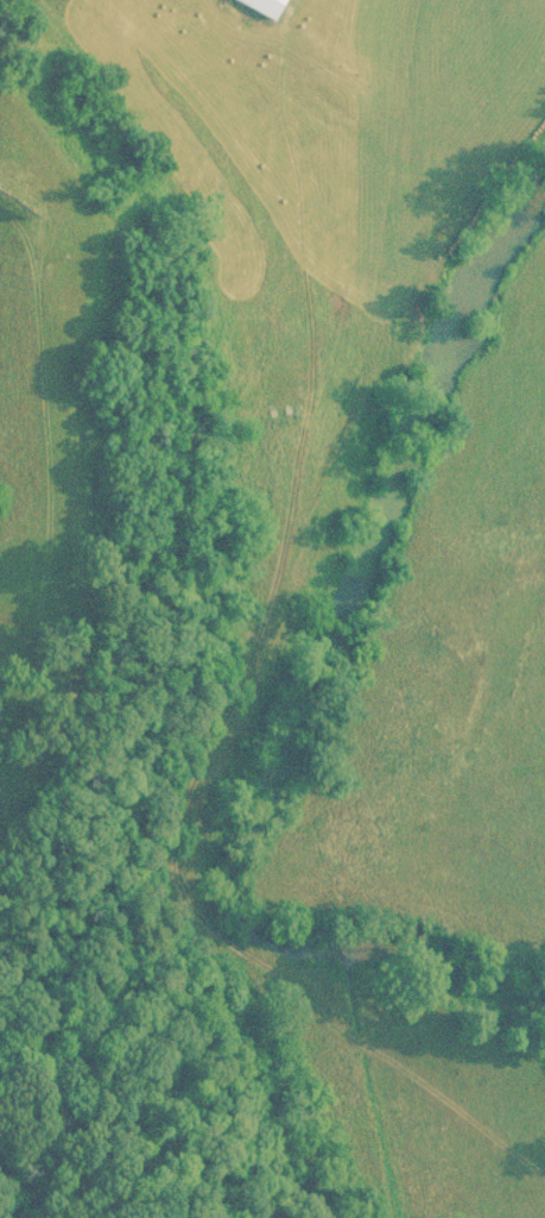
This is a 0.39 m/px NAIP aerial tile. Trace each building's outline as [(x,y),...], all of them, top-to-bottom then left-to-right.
[(267,26),(280,0),(224,0),(222,4),(267,26)]
